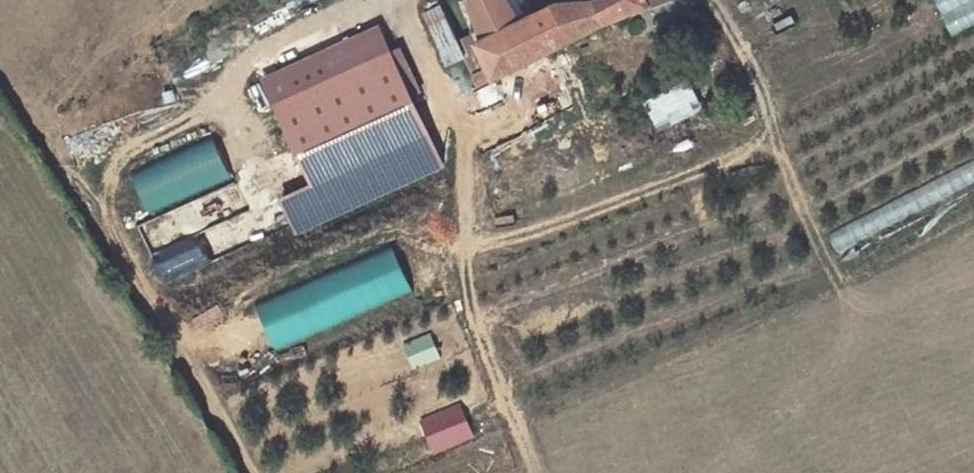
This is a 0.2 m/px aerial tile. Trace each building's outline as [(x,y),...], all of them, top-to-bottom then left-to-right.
[(562,16),(557,6),(521,22),(506,0),(469,0),(483,42),(478,45),(489,69),(494,80),(547,54),(601,28),(667,0),(599,0),(562,16)] [(383,38),(368,45),(417,144),(430,138),(412,100),(393,58),(383,38)] [(275,110),(312,192),(417,144),(368,45),(357,50),(366,69),(275,110)] [(474,76),(489,69),(478,45),(462,52),(474,76)] [(402,54),(393,58),(412,100),(421,96),(402,54)] [(574,111),(547,54),(494,80),(469,92),(495,149),(574,111)] [(705,110),(694,82),(648,100),(659,128),(705,110)] [(430,138),(417,144),(433,178),(445,172),(430,138)] [(213,143),(131,181),(150,222),(232,185),(213,143)] [(296,240),(433,178),(417,144),(312,192),(280,207),(296,240)] [(165,277),(267,232),(256,207),(154,252),(165,277)] [(414,369),(441,360),(432,335),(405,345),(414,369)]
